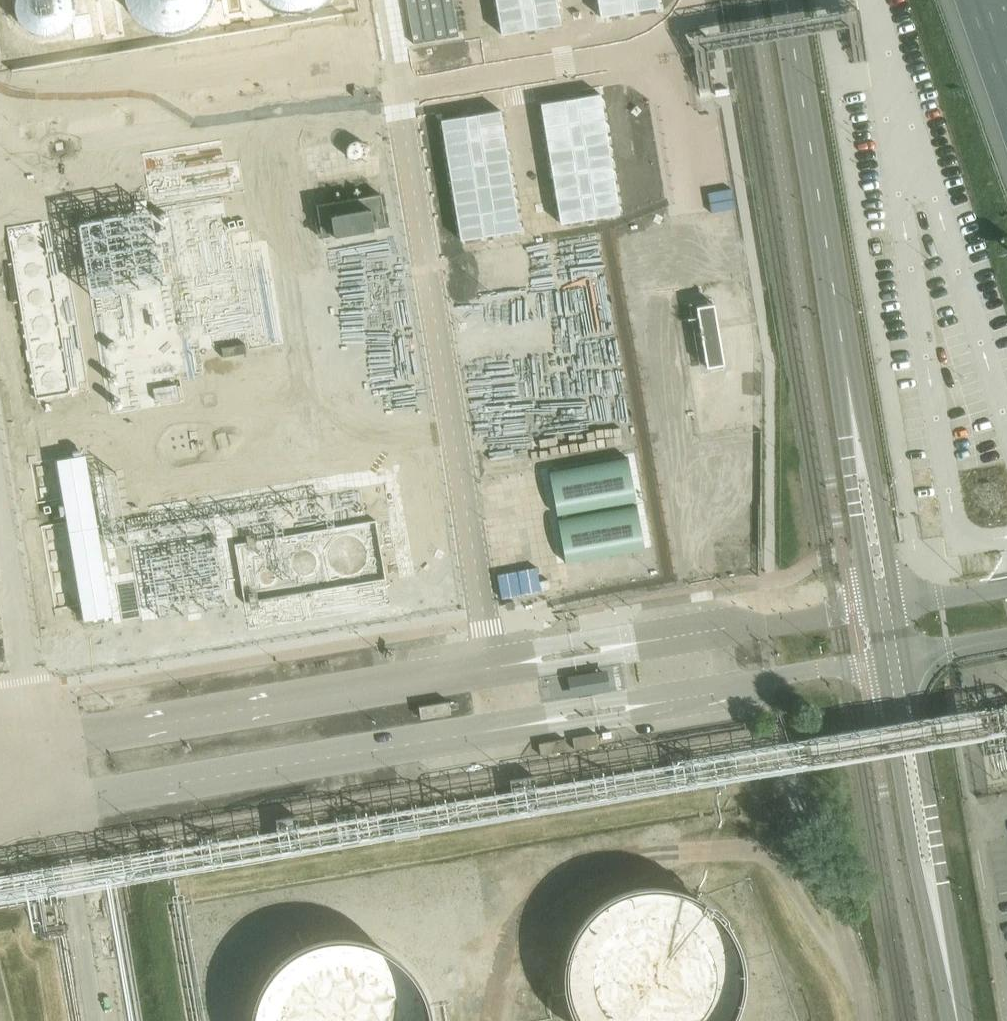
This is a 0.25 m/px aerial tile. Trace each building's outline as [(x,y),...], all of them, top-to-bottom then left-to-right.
[(18,34),(29,38),(40,39),(50,35),(59,28),(64,19),(67,8),(65,0),(5,0),(3,6),(5,17),(10,27),(18,34)] [(148,26),(160,31),(173,33),(186,30),(198,23),(206,13),(212,1),(212,0),(129,0),(131,6),(138,17),(148,26)] [(501,36),(560,26),(556,0),(495,0),(501,36)] [(599,15),(658,5),(657,0),(596,0),(599,15)] [(734,82),(652,95),(659,135),(740,122),(734,82)] [(600,94),(541,104),(561,223),(620,213),(600,94)] [(501,111),(441,120),(459,238),(519,229),(501,111)] [(382,192),(317,204),(323,238),(388,226),(382,192)] [(251,201),(106,224),(136,416),(210,404),(206,381),(230,377),(226,353),(274,346),(251,201)] [(487,242),(488,273),(536,270),(535,239),(487,242)] [(714,302),(697,305),(707,367),(724,364),(714,302)] [(520,315),(496,318),(510,420),(561,413),(549,321),(521,324),(520,315)] [(757,403),(696,407),(698,436),(758,433),(757,403)] [(52,470),(123,463),(121,447),(51,453),(52,470)] [(704,455),(708,480),(755,472),(751,448),(704,455)] [(628,457),(548,471),(555,515),(636,501),(628,457)] [(432,460),(395,463),(400,511),(437,508),(432,460)] [(339,470),(344,521),(379,518),(375,466),(339,470)] [(236,537),(334,525),(328,474),(230,486),(236,537)] [(144,503),(152,553),(223,541),(215,491),(144,503)] [(638,505),(557,518),(564,562),(645,549),(638,505)] [(102,559),(127,555),(118,506),(93,511),(102,559)] [(717,525),(719,535),(751,531),(749,521),(717,525)] [(203,584),(165,587),(170,637),(207,634),(203,584)] [(148,596),(110,599),(115,650),(152,647),(148,596)] [(577,677),(572,678),(574,694),(589,692),(608,689),(605,673),(577,677)] [(596,734),(573,738),(575,750),(598,746),(596,734)] [(565,739),(539,744),(541,755),(567,751),(565,739)] [(747,970),(747,960),(745,949),(742,939),(738,929),(733,919),(726,911),(719,903),(711,896),(702,889),(693,884),(683,880),(673,877),(662,875),(651,875),(641,875),(630,877),(620,880),(610,884),(600,889),(592,895),(584,903),(576,911),(570,919),(565,929),(561,939),(558,949),(556,960),(555,970),(556,981),(558,992),(561,1002),(565,1012),(570,1020),(733,1020),(738,1012),(742,1002),(745,992),(747,981),(747,970)] [(429,1013),(427,1004),(425,994),(421,985),(416,976),(411,968),(404,960),(397,953),(389,947),(381,941),(372,937),(363,934),(353,931),(343,930),(333,930),(323,931),(313,932),(304,935),(294,939),(286,944),(277,950),(270,956),(263,964),(257,972),(252,980),(248,989),(245,999),(243,1009),(242,1019),(242,1020),(429,1020),(429,1013)]
